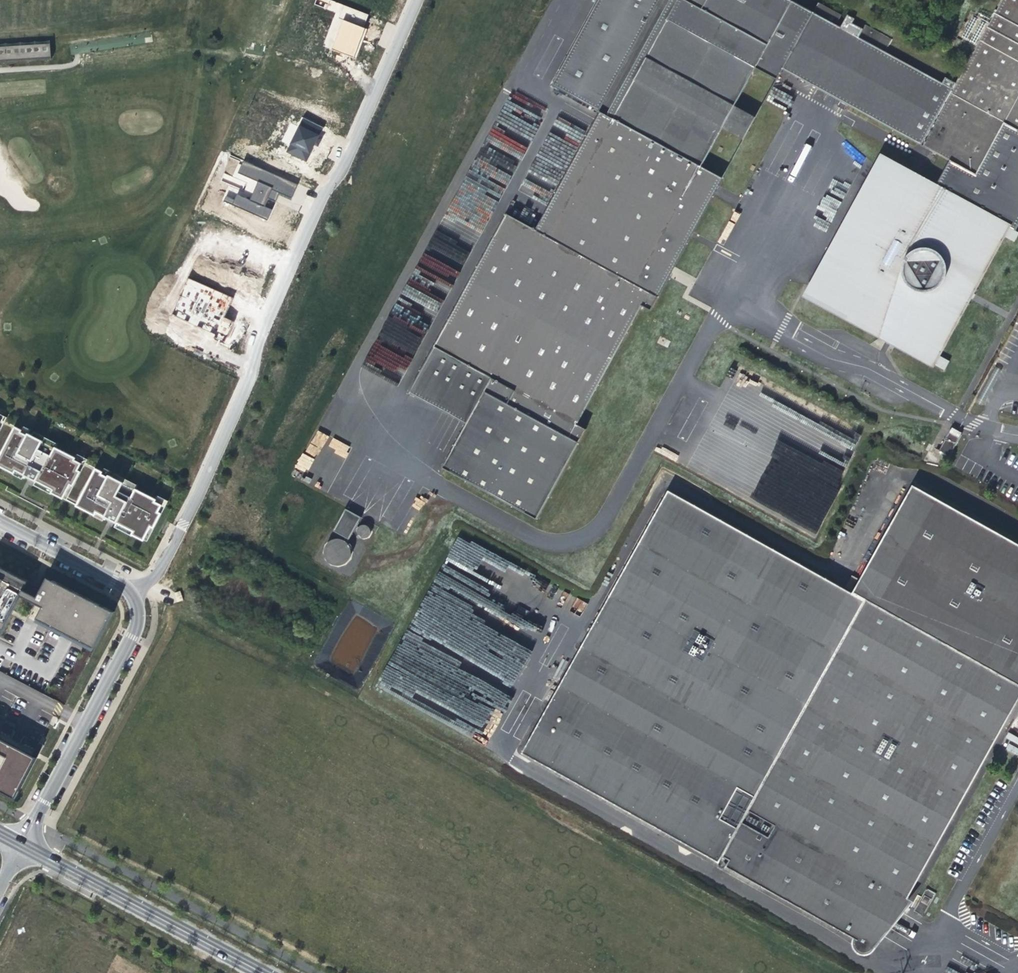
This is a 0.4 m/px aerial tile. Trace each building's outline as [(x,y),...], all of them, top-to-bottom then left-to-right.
[(330,0),(316,0),(315,5),(327,9),(330,0)] [(603,115),(538,233),(509,217),(506,224),(433,350),(491,382),(466,428),(442,472),(537,523),(586,432),(576,426),(642,308),(651,313),(723,180),(704,170),(725,131),(739,138),(749,114),(739,109),(760,71),(765,74),(794,3),(789,0),(605,0),(562,77),(556,88),(603,115)] [(923,147),(950,162),(936,188),(1016,231),(1017,228),(1017,0),(1003,0),(923,147)] [(765,74),(776,80),(805,9),(794,3),(765,74)] [(369,15),(344,5),(339,19),(343,20),(332,50),(356,59),(360,48),(364,38),(362,37),(366,29),(364,28),(369,15)] [(843,29),(805,9),(776,80),(779,81),(784,71),(922,146),(956,84),(948,79),(944,85),(888,54),(895,42),(867,27),(865,31),(854,25),(857,21),(849,17),(843,29)] [(974,44),(986,26),(975,19),(964,37),(974,44)] [(0,50),(0,62),(51,59),(51,47),(0,50)] [(461,198),(506,224),(509,217),(538,233),(603,115),(556,88),(562,77),(535,62),(461,198)] [(755,118),(749,114),(739,138),(743,140),(755,118)] [(323,128),(304,118),(288,152),(306,161),(313,149),(323,128)] [(298,185),(244,161),(238,173),(259,182),(250,201),(237,195),(233,205),(268,220),(272,210),(265,207),(267,202),(268,199),(273,201),(277,192),(292,198),(298,185)] [(908,350),(924,313),(935,319),(952,329),(1003,236),(1015,242),(1017,237),(1017,232),(1016,231),(936,188),(888,162),(814,298),(908,350)] [(233,299),(189,278),(172,316),(215,337),(233,299)] [(908,350),(919,356),(935,319),(924,313),(908,350)] [(939,354),(952,329),(935,319),(919,356),(946,370),(951,361),(939,354)] [(433,350),(408,396),(466,428),(491,382),(433,350)] [(0,457),(0,466),(14,474),(15,474),(16,471),(25,475),(37,481),(53,489),(51,493),(52,493),(63,499),(64,498),(82,463),(75,460),(76,458),(56,447),(55,449),(42,443),(43,441),(33,435),(29,433),(28,435),(22,432),(23,430),(16,426),(0,457)] [(24,427),(23,430),(22,432),(28,435),(29,433),(30,430),(24,427)] [(322,448),(329,436),(318,430),(311,443),(322,448)] [(949,431),(938,451),(948,457),(960,437),(949,431)] [(35,432),(33,435),(43,441),(42,443),(55,449),(56,447),(57,444),(35,432)] [(328,449),(346,456),(351,445),(332,438),(328,449)] [(303,453),(297,465),(307,471),(314,459),(303,453)] [(78,454),(76,458),(75,460),(82,463),(64,498),(67,499),(87,459),(78,454)] [(96,468),(77,506),(95,515),(95,516),(97,512),(105,517),(117,523),(134,531),(132,535),(133,535),(144,541),(144,540),(162,505),(155,502),(156,500),(136,489),(135,491),(123,485),(124,483),(113,477),(109,475),(108,477),(102,474),(103,472),(96,468)] [(105,469),(103,472),(102,474),(108,477),(109,475),(111,472),(105,469)] [(22,479),(25,475),(16,471),(15,474),(14,474),(18,477),(22,479)] [(115,474),(113,477),(124,483),(123,485),(135,491),(136,489),(138,486),(115,474)] [(51,494),(52,493),(51,493),(53,489),(37,481),(34,485),(51,494)] [(518,752),(873,956),(1017,705),(1017,546),(912,487),(852,595),(670,490),(518,752)] [(158,497),(156,500),(155,502),(162,505),(144,540),(147,541),(168,502),(158,497)] [(359,520),(343,511),(331,533),(346,542),(359,520)] [(103,521),(105,517),(97,512),(95,516),(95,515),(94,516),(99,519),(103,521)] [(132,536),(133,535),(132,535),(134,531),(117,523),(115,527),(132,536)] [(363,538),(365,537),(366,535),(367,533),(367,530),(366,529),(364,527),(362,527),(360,527),(357,528),(356,529),(355,532),(355,534),(356,536),(358,538),(360,539),(363,538)] [(328,543),(325,545),(325,546),(323,547),(322,549),(321,552),(321,555),(321,558),(322,561),(324,565),(327,567),(329,568),(334,569),(339,568),(341,567),(344,566),(347,562),(348,559),(348,556),(348,553),(347,551),(346,548),(345,546),(343,544),(341,543),(339,542),(336,541),(333,541),(330,542),(328,543)] [(422,600),(413,647),(444,654),(445,666),(439,667),(436,671),(430,670),(431,680),(436,681),(437,688),(434,692),(428,693),(430,709),(430,707),(457,724),(449,725),(470,738),(475,732),(481,733),(495,710),(503,709),(508,702),(506,687),(511,687),(533,652),(472,615),(464,616),(460,584),(449,582),(447,570),(450,556),(422,600)] [(0,567),(0,636),(21,595),(43,607),(38,618),(69,634),(70,632),(78,637),(77,639),(95,648),(114,612),(76,592),(48,577),(42,589),(34,585),(0,567)] [(180,591),(175,593),(178,602),(183,600),(180,591)] [(577,598),(572,607),(581,612),(586,603),(577,598)] [(15,799),(38,758),(1,739),(1,740),(0,739),(0,791),(15,799)] [(929,903),(933,892),(927,890),(922,900),(929,903)]
